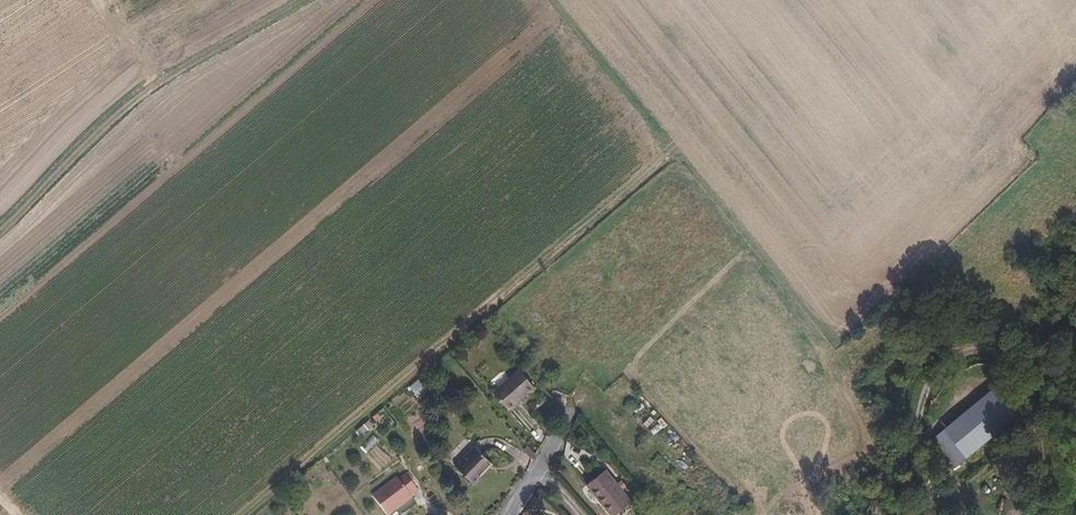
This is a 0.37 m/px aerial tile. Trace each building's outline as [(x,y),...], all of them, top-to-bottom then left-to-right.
[(506,412),(513,405),(531,390),(515,372),(491,395),(506,412)] [(419,380),(411,385),(420,397),(427,391),(419,380)] [(954,467),(1016,417),(993,388),(931,438),(954,467)] [(516,408),(513,405),(506,412),(508,415),(516,408)] [(470,471),(484,460),(472,444),(450,461),(465,482),(473,476),(470,471)] [(488,465),(484,460),(470,471),(473,476),(488,465)] [(381,514),(389,514),(409,500),(407,497),(414,492),(401,474),(369,498),(381,514)] [(594,514),(605,514),(617,505),(590,474),(572,489),(594,514)]
